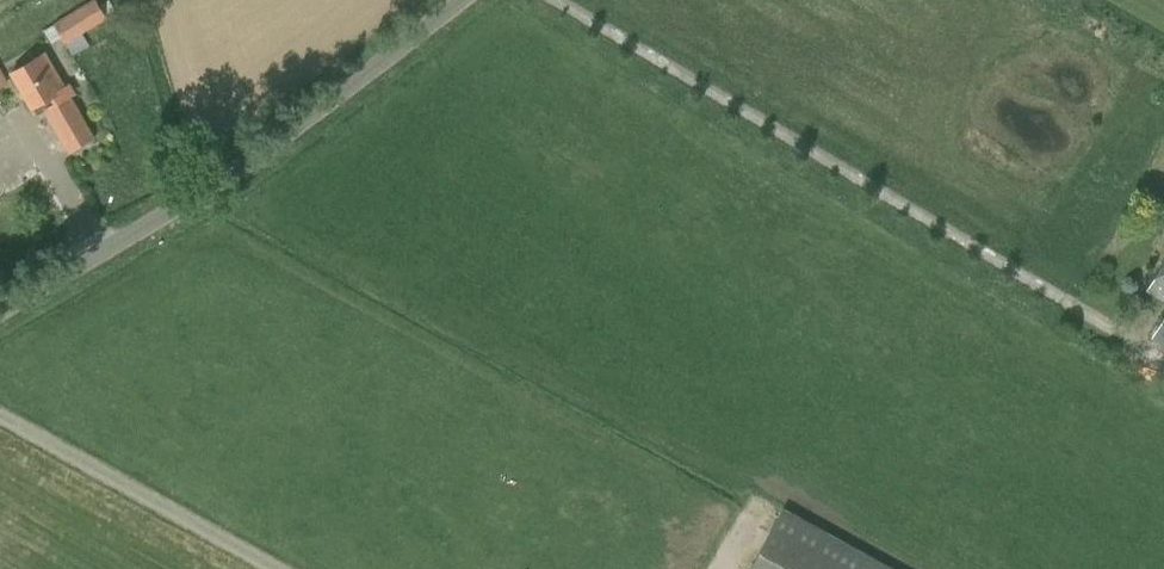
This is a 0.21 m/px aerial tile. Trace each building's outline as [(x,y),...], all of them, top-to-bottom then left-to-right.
[(52,23),(53,25),(43,30),(51,43),(61,38),(65,44),(107,18),(96,0),(92,0),(52,23)] [(10,73),(31,108),(39,103),(68,151),(93,137),(44,53),(10,73)] [(9,85),(0,69),(0,90),(9,85)] [(1147,290),(1163,299),(1163,260),(1147,290)] [(1152,337),(1163,344),(1163,316),(1152,337)] [(866,557),(783,511),(750,568),(859,568),(866,557)]
